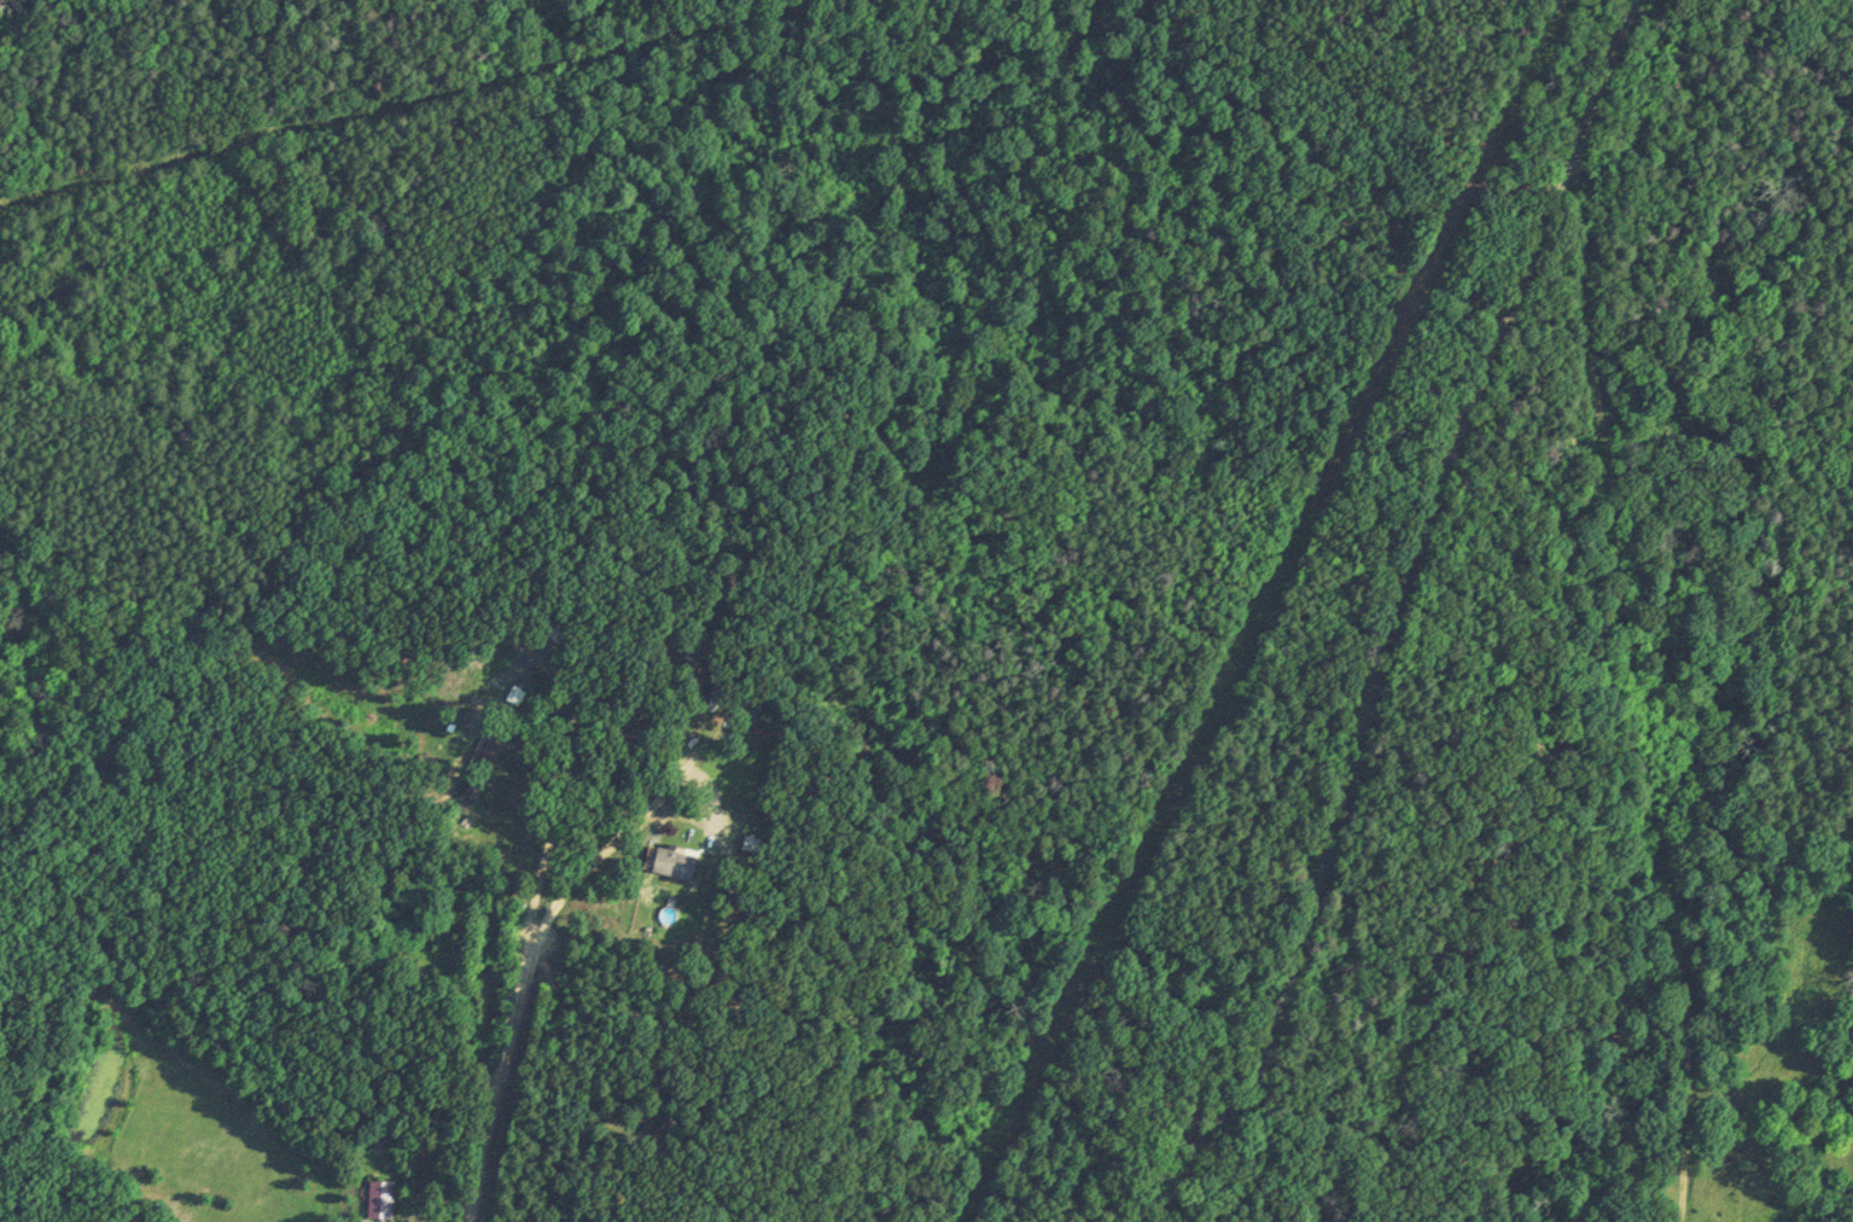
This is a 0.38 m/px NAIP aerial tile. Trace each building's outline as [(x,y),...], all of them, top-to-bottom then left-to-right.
[(691,879),(696,854),(657,845),(651,871),(691,879)] [(392,1180),(368,1180),(368,1218),(392,1218),(392,1180)]
